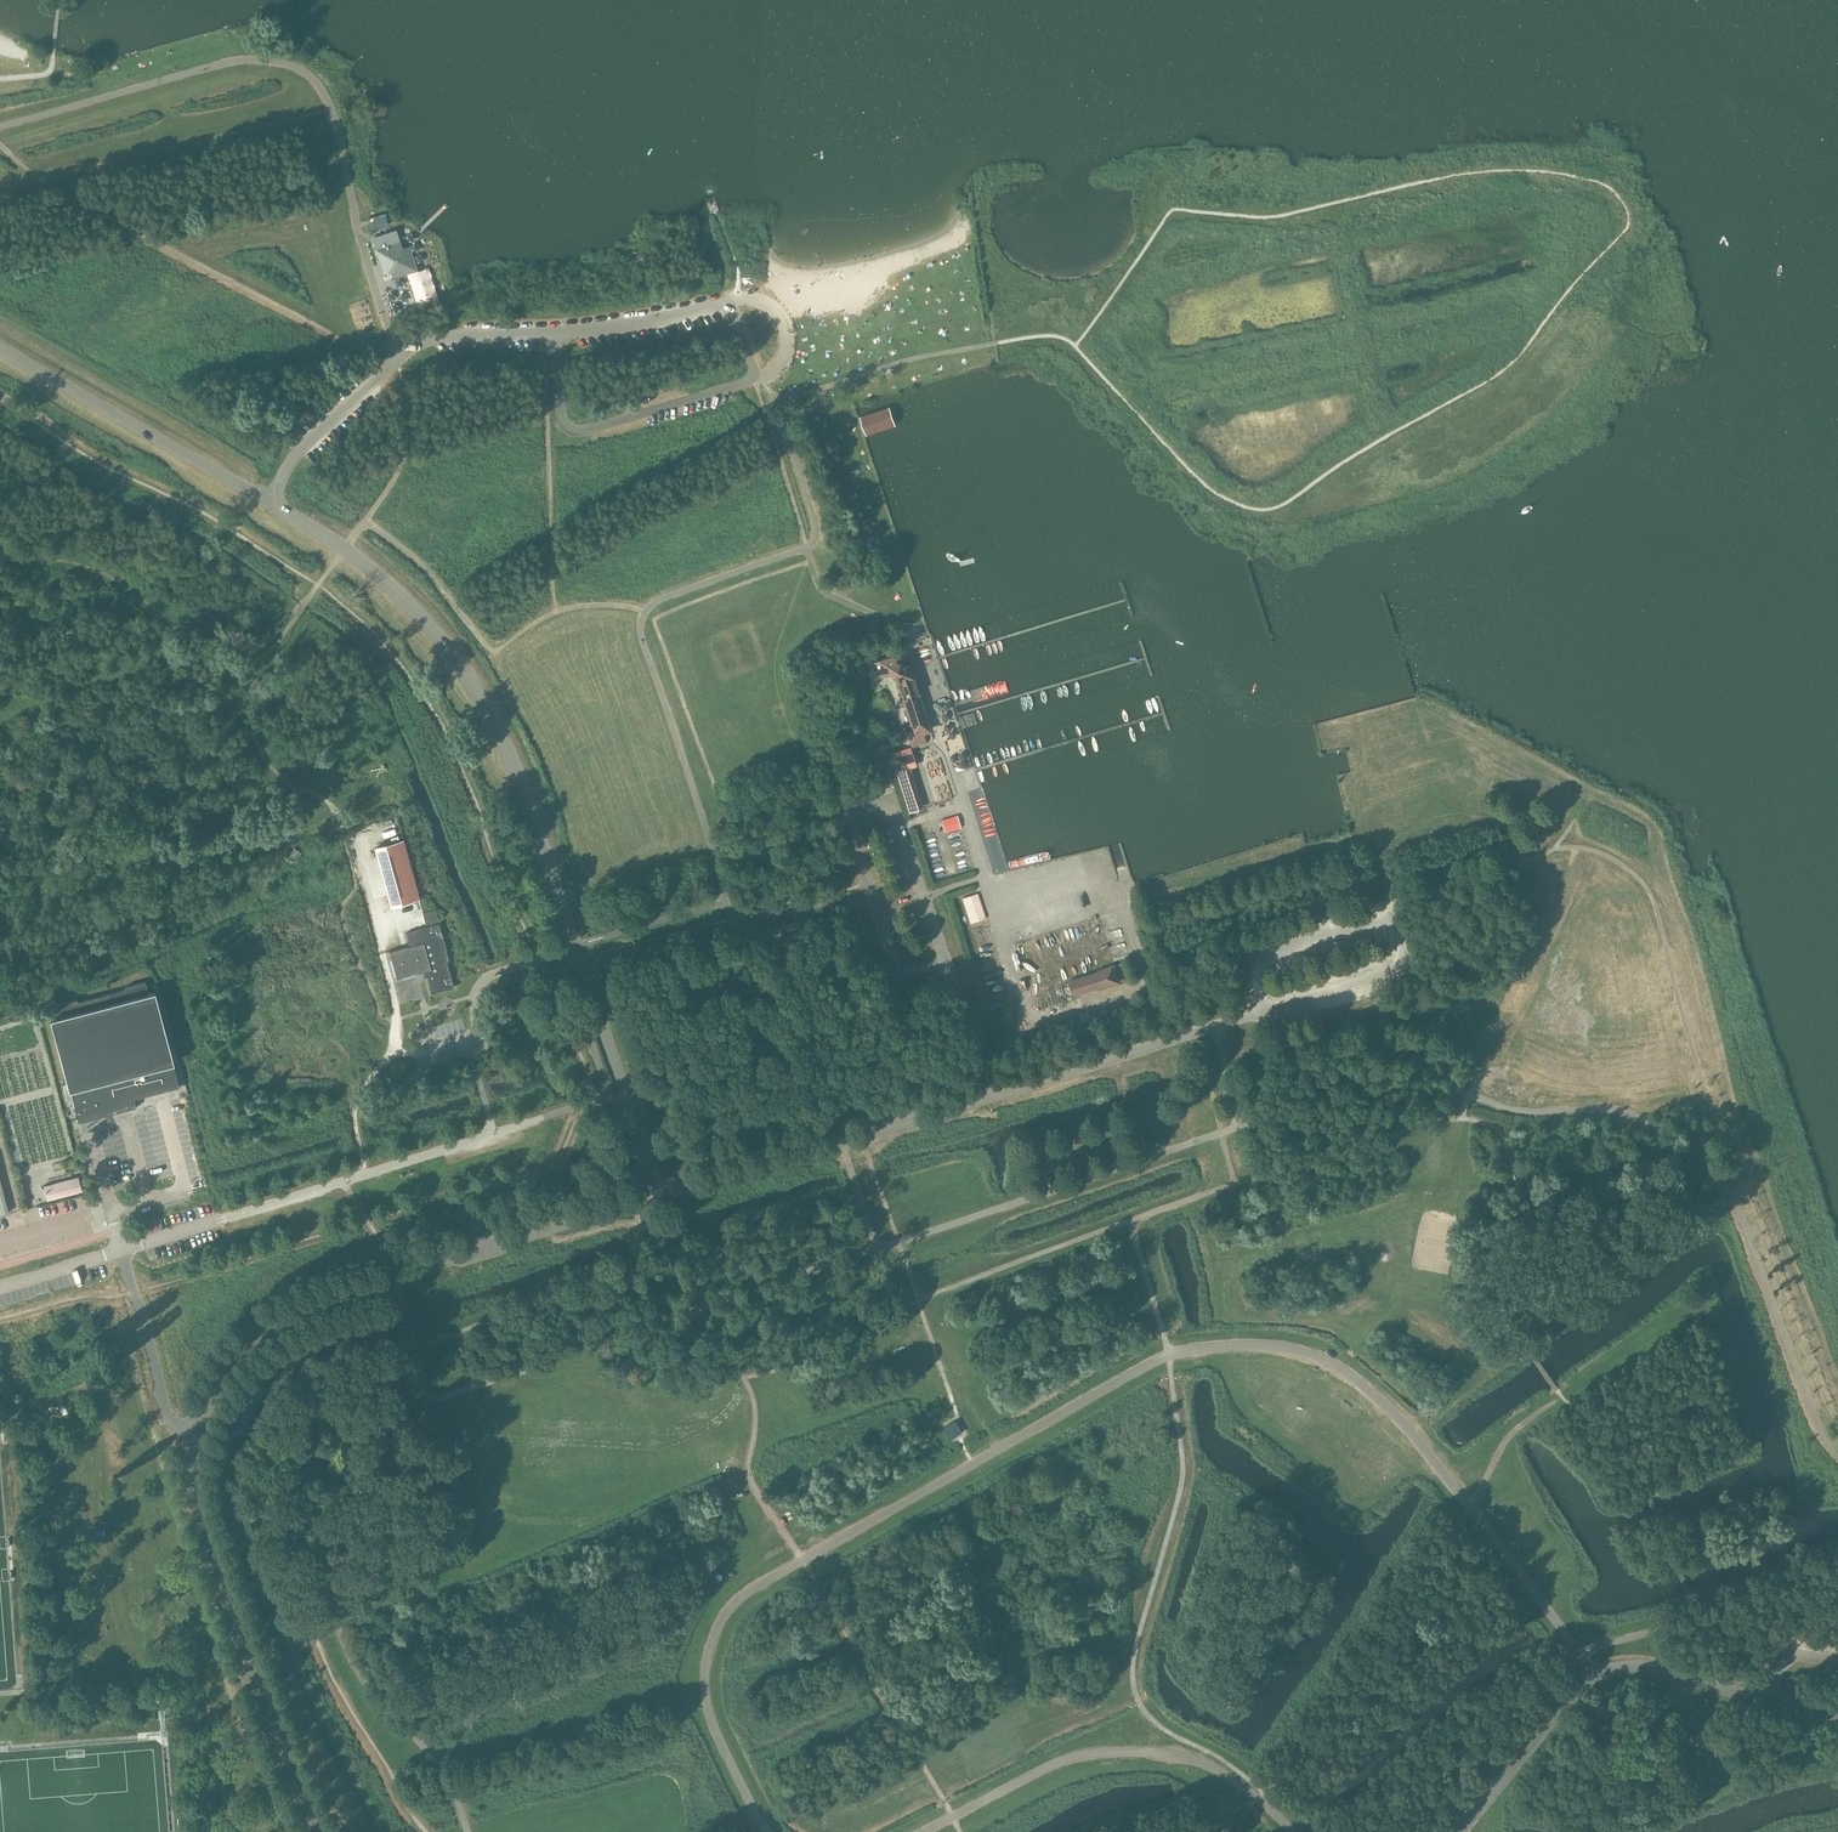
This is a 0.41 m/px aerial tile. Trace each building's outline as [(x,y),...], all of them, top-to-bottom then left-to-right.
[(383,212),(368,216),(372,228),(387,223),(383,212)] [(377,237),(373,243),(383,274),(388,272),(389,273),(392,274),(393,279),(412,273),(414,269),(415,266),(409,246),(404,248),(401,246),(400,242),(396,230),(377,237)] [(860,417),(866,436),(896,426),(889,407),(860,417)] [(309,647),(298,658),(306,667),(317,656),(309,647)] [(878,660),(872,662),(877,677),(894,672),(902,699),(902,700),(903,700),(916,696),(919,695),(909,664),(898,666),(894,654),(878,660)] [(916,696),(903,700),(911,723),(905,725),(912,746),(926,742),(922,728),(929,726),(920,699),(917,700),(916,696)] [(891,759),(885,761),(888,771),(895,769),(896,774),(909,812),(922,808),(909,767),(911,766),(916,765),(911,752),(891,758),(891,759)] [(958,815),(942,820),(945,832),(962,827),(958,815)] [(403,840),(375,847),(391,906),(419,899),(403,840)] [(295,848),(289,858),(295,862),(301,852),(295,848)] [(978,893),(963,898),(971,923),(986,918),(978,893)] [(437,920),(434,909),(423,913),(425,923),(437,920)] [(447,972),(445,967),(444,961),(448,960),(438,924),(406,933),(410,947),(389,952),(396,980),(401,979),(424,972),(425,978),(430,996),(451,990),(447,972)] [(1074,995),(1117,981),(1113,966),(1069,980),(1074,995)] [(56,1017),(49,1019),(67,1085),(68,1091),(69,1091),(78,1123),(135,1107),(133,1099),(179,1087),(173,1063),(174,1063),(155,991),(149,993),(146,984),(146,982),(126,987),(126,988),(123,989),(88,999),(78,1001),(78,999),(53,1006),(56,1017)] [(350,983),(333,987),(335,995),(352,991),(350,983)] [(321,990),(304,994),(308,1010),(325,1006),(321,990)] [(352,991),(335,995),(337,1003),(354,999),(352,991)] [(354,999),(337,1003),(339,1010),(355,1006),(354,999)] [(281,1000),(264,1004),(268,1020),(285,1015),(281,1000)] [(325,1006),(308,1010),(312,1025),(329,1021),(325,1006)] [(355,1006),(339,1010),(340,1018),(357,1014),(355,1006)] [(252,1007),(235,1011),(239,1027),(256,1022),(252,1007)] [(357,1014),(340,1018),(342,1026),(359,1022),(357,1014)] [(285,1015),(268,1020),(271,1035),(288,1031),(285,1015)] [(329,1021),(312,1025),(314,1033),(331,1029),(329,1021)] [(256,1022),(239,1027),(243,1042),(260,1038),(256,1022)] [(359,1022),(342,1026),(344,1034),(361,1030),(359,1022)] [(331,1029),(314,1033),(316,1041),(333,1037),(331,1029)] [(361,1030),(344,1034),(346,1042),(363,1038),(361,1030)] [(288,1031),(271,1035),(275,1051),(292,1047),(288,1031)] [(333,1037),(316,1041),(318,1049),(335,1045),(333,1037)] [(260,1038),(243,1042),(246,1058),(263,1054),(260,1038)] [(363,1038),(346,1042),(348,1049),(365,1045),(363,1038)] [(335,1045),(318,1049),(319,1056),(336,1052),(335,1045)] [(292,1047),(275,1051),(279,1066),(296,1062),(292,1047)] [(263,1054),(246,1058),(250,1073),(267,1069),(263,1054)] [(44,1185),(48,1200),(82,1191),(78,1176),(44,1185)] [(962,1432),(956,1420),(944,1427),(951,1438),(962,1432)]
